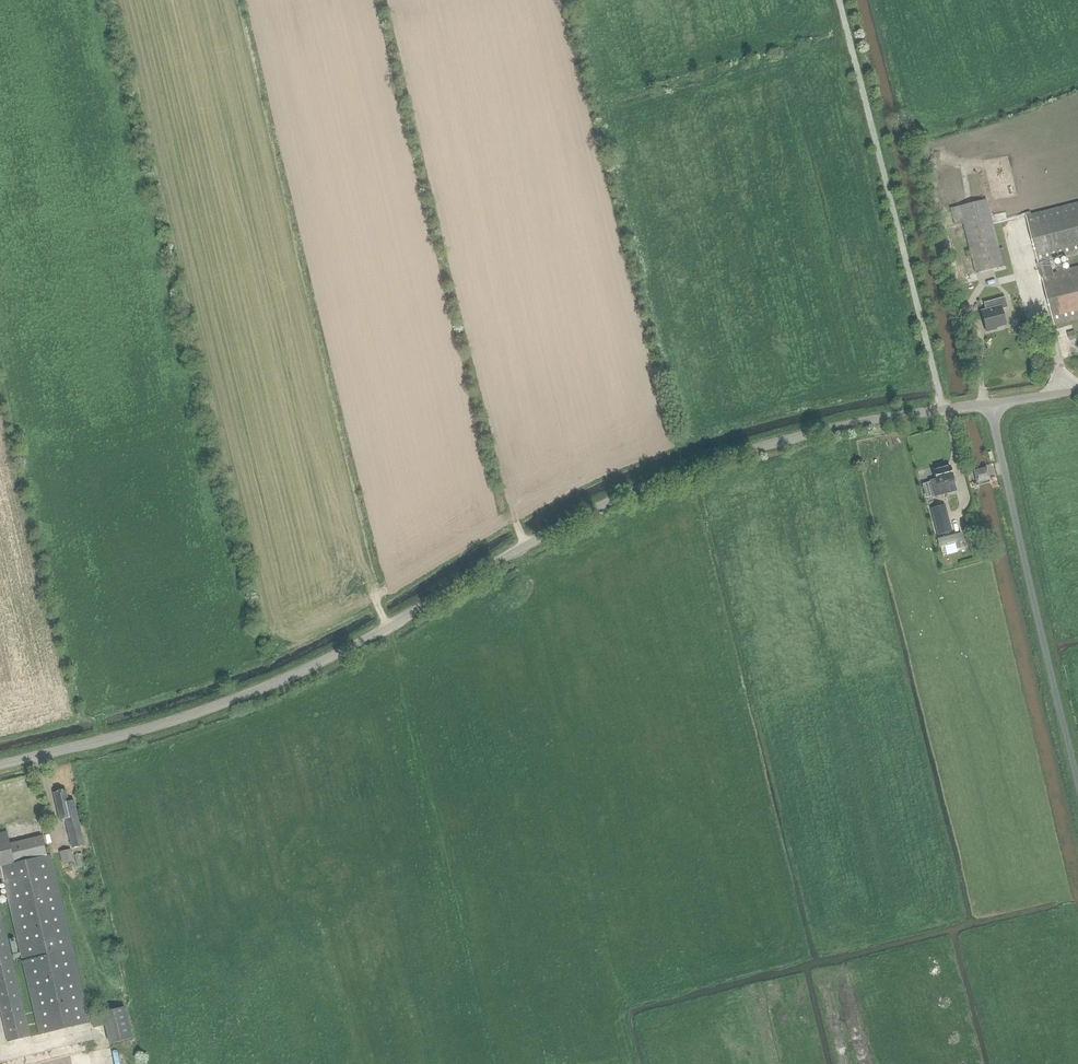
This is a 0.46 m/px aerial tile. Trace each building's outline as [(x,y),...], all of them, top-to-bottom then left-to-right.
[(976,273),(1002,267),(1007,266),(1002,247),(998,249),(991,222),(985,200),(951,208),(955,226),(964,224),(976,273)] [(1054,273),(1051,261),(1077,254),(1077,203),(1028,215),(1040,262),(1039,263),(1042,277),(1043,277),(1055,324),(1072,320),(1077,319),(1077,267),(1054,273)] [(981,309),(987,331),(996,328),(996,326),(1006,324),(1001,308),(1008,306),(1005,295),(984,301),(986,308),(981,309)] [(954,483),(950,467),(934,471),(936,479),(929,481),(933,497),(957,491),(954,483)] [(975,482),(987,479),(985,469),(973,472),(975,482)] [(931,508),(938,535),(952,531),(945,505),(931,508)] [(960,522),(965,540),(972,538),(967,521),(960,522)] [(65,792),(53,795),(60,822),(67,820),(69,829),(68,829),(73,849),(85,846),(73,802),(68,804),(65,792)] [(19,942),(42,1033),(91,1021),(69,930),(50,856),(46,857),(41,837),(11,845),(8,832),(0,834),(0,884),(4,883),(19,942)] [(71,849),(59,852),(61,863),(73,860),(71,849)] [(82,853),(76,854),(78,865),(84,864),(82,853)] [(10,1041),(31,1036),(0,911),(0,1002),(10,1041)] [(111,1044),(132,1038),(125,1007),(90,1015),(93,1028),(106,1025),(111,1044)]
